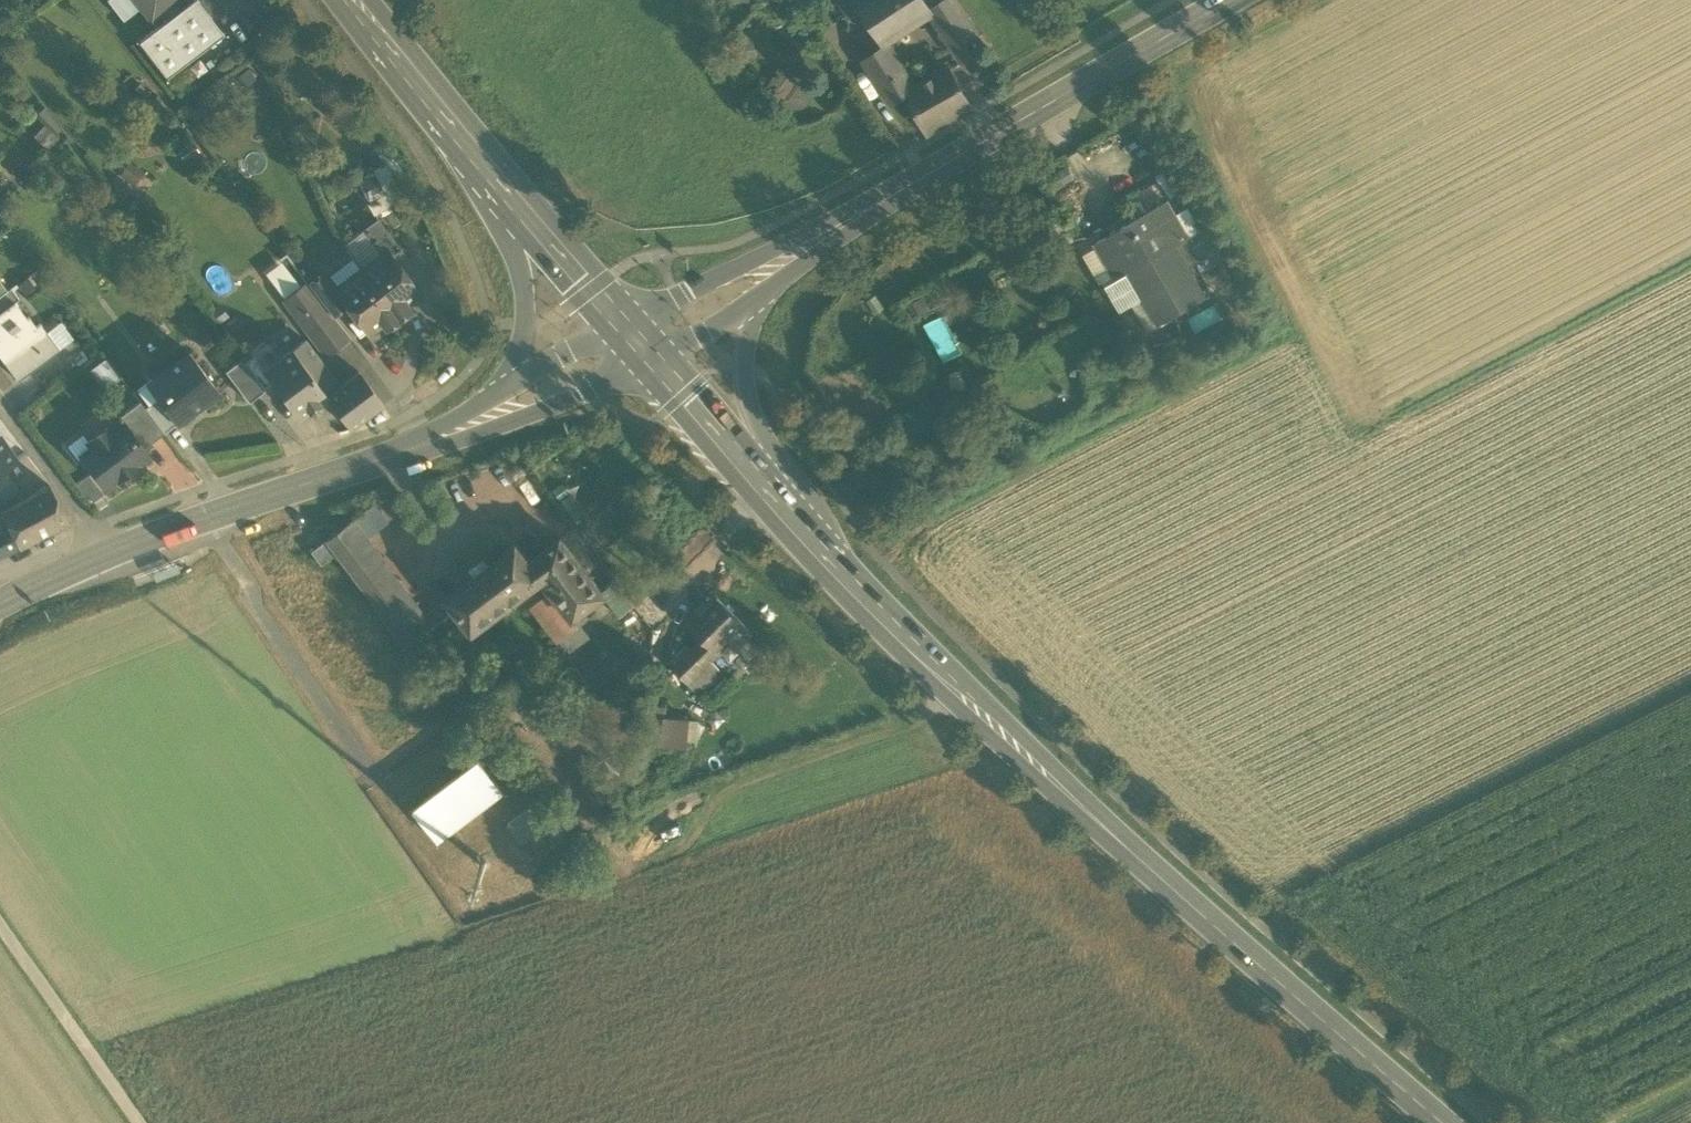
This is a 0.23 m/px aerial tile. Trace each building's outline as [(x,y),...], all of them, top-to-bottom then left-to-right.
[(135,0),(108,0),(123,19),(140,6),(135,0)] [(162,11),(172,3),(176,0),(135,0),(140,6),(151,20),(162,11)] [(178,10),(167,18),(139,41),(166,76),(223,32),(198,0),(191,0),(178,10)] [(883,40),(929,10),(927,7),(922,0),(869,0),(861,6),(883,40)] [(963,62),(985,48),(954,0),(937,0),(932,3),(952,33),(947,37),(963,62)] [(162,11),(167,18),(178,10),(172,3),(162,11)] [(862,61),(892,105),(909,93),(908,92),(915,88),(886,45),(862,61)] [(909,93),(928,128),(970,104),(950,68),(915,88),(908,92),(909,93)] [(19,79),(8,88),(17,99),(28,90),(19,79)] [(44,124),(33,135),(48,149),(64,130),(45,106),(35,115),(44,124)] [(190,142),(177,151),(185,163),(198,154),(190,142)] [(129,161),(120,175),(135,185),(144,171),(129,161)] [(374,171),(359,178),(367,196),(383,188),(374,171)] [(1204,298),(1187,268),(1173,245),(1186,238),(1187,238),(1166,201),(1095,242),(1116,279),(1129,271),(1144,296),(1159,323),(1204,298)] [(386,250),(397,265),(407,258),(377,218),(361,230),(380,255),(386,250)] [(351,258),(361,270),(380,255),(361,230),(342,243),(346,251),(351,258)] [(1191,245),(1186,238),(1173,245),(1187,268),(1200,261),(1191,245)] [(380,255),(361,270),(397,318),(404,314),(405,303),(419,293),(397,265),(386,250),(380,255)] [(327,276),(336,289),(361,270),(351,258),(327,276)] [(264,275),(283,300),(301,286),(281,261),(264,275)] [(391,323),(397,318),(361,270),(336,289),(335,290),(347,304),(368,332),(381,322),(391,323)] [(308,283),(332,315),(347,304),(335,290),(336,289),(327,276),(323,271),(308,283)] [(1105,285),(1119,311),(1144,296),(1129,271),(1116,279),(1105,285)] [(283,300),(310,335),(333,317),(306,282),(301,286),(283,300)] [(15,301),(19,298),(11,288),(7,290),(0,296),(0,312),(15,301)] [(15,301),(0,312),(0,356),(2,355),(6,360),(4,362),(18,380),(59,349),(46,331),(40,323),(36,326),(29,316),(27,318),(15,301)] [(310,335),(326,357),(350,338),(334,316),(333,317),(310,335)] [(46,331),(59,349),(73,339),(60,321),(46,331)] [(264,340),(251,350),(262,363),(275,353),(264,340)] [(293,352),(304,366),(305,366),(317,357),(306,343),(294,352),(293,352)] [(318,402),(326,396),(304,366),(293,352),(294,352),(292,349),(279,359),(265,369),(264,370),(272,381),(299,416),(308,409),(309,411),(314,412),(319,408),(320,403),(318,402)] [(251,351),(239,359),(262,389),(272,381),(264,370),(265,369),(251,351)] [(189,352),(152,379),(162,393),(156,397),(176,423),(201,404),(203,406),(220,394),(189,352)] [(305,366),(304,366),(326,396),(339,386),(317,357),(305,366)] [(104,358),(90,368),(105,388),(119,377),(104,358)] [(247,400),(262,389),(239,359),(225,371),(247,400)] [(359,371),(339,386),(326,396),(350,428),(371,413),(383,404),(359,371)] [(144,407),(156,397),(162,393),(152,379),(134,393),(134,394),(140,401),(144,407)] [(156,397),(144,407),(164,432),(176,423),(156,397)] [(142,448),(164,432),(144,407),(140,401),(118,417),(123,424),(124,424),(142,448)] [(81,456),(105,487),(148,455),(142,448),(124,424),(123,424),(113,432),(108,426),(88,441),(93,447),(81,456)] [(93,447),(88,441),(82,433),(66,445),(76,459),(81,456),(93,447)] [(3,470),(17,460),(0,437),(0,472),(3,470)] [(10,480),(3,470),(0,472),(0,487),(10,480)] [(0,487),(0,504),(18,490),(10,480),(0,487)] [(18,546),(68,520),(49,485),(0,511),(7,525),(18,546)] [(335,553),(369,599),(387,586),(398,577),(356,519),(343,528),(333,535),(325,540),(335,553)] [(18,546),(7,525),(0,529),(0,556),(18,546)] [(331,531),(333,535),(343,528),(340,525),(331,531)] [(541,581),(550,593),(570,620),(572,618),(604,594),(562,537),(529,562),(543,579),(541,581)] [(310,550),(320,564),(335,553),(325,540),(310,550)] [(472,632),(541,581),(543,579),(529,562),(516,544),(445,597),(447,600),(455,610),(472,632)] [(423,633),(455,610),(447,600),(427,615),(398,577),(387,586),(423,633)] [(369,599),(406,647),(423,633),(387,586),(369,599)] [(576,624),(572,618),(570,620),(550,593),(531,607),(556,640),(576,624)] [(702,639),(714,651),(716,649),(742,623),(717,598),(689,626),(702,639)] [(688,684),(690,682),(712,660),(719,652),(716,649),(714,651),(702,639),(672,669),(688,684)] [(724,672),(712,660),(690,682),(702,694),(724,672)] [(642,741),(662,743),(665,716),(666,704),(647,703),(642,741)] [(688,718),(665,716),(662,743),(685,745),(688,718)] [(413,809),(439,842),(504,793),(479,759),(413,809)] [(508,824),(523,843),(543,827),(529,808),(508,824)]
